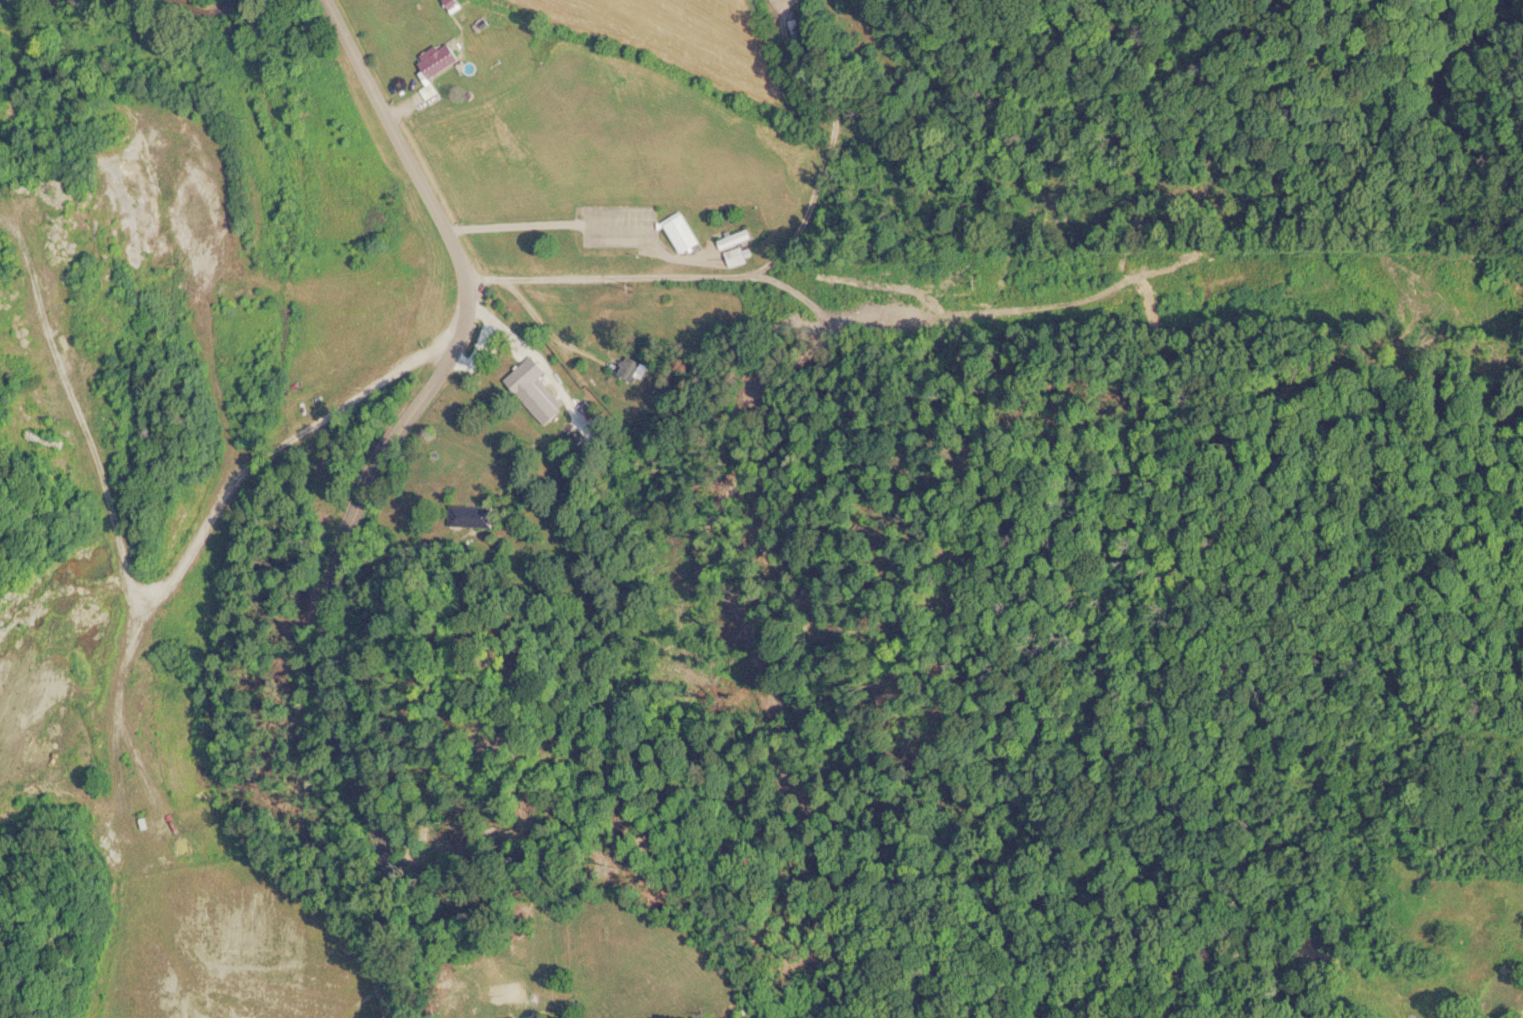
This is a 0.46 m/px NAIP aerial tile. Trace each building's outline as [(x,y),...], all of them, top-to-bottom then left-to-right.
[(798,42),(806,37),(799,24),(791,28),(798,42)] [(433,79),(463,58),(450,39),(420,59),(433,79)] [(667,222),(681,254),(701,246),(687,213),(667,222)] [(726,250),(731,267),(749,262),(743,245),(753,242),(749,230),(717,239),(721,251),(726,250)] [(504,378),(541,425),(564,406),(541,376),(547,371),(533,355),(504,378)] [(638,356),(619,367),(629,384),(648,373),(638,356)] [(495,506),(455,506),(455,526),(495,526),(495,506)]
